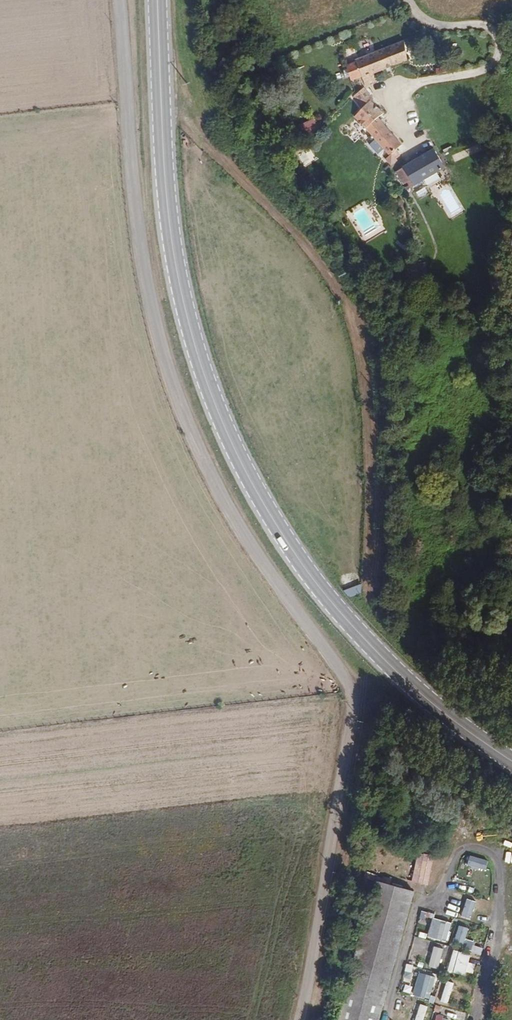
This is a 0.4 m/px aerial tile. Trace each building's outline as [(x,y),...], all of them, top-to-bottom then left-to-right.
[(405,41),(346,67),(354,85),(368,78),(370,84),(381,79),(378,73),(412,57),(405,41)] [(350,97),(360,107),(353,117),(382,149),(378,153),(386,162),(390,167),(397,161),(396,159),(399,156),(395,151),(401,144),(378,118),(384,114),(371,101),(369,102),(373,96),(365,87),(350,97)] [(318,134),(311,120),(301,125),(308,139),(318,134)] [(374,141),(369,145),(376,154),(381,149),(374,141)] [(409,193),(446,168),(433,149),(430,150),(417,158),(395,171),(409,193)] [(362,583),(343,591),(350,599),(361,594),(362,583)] [(418,853),(412,882),(428,886),(434,856),(418,853)] [(489,861),(470,856),(467,865),(486,870),(489,861)] [(339,1019),(379,1019),(413,892),(375,884),(339,1019)] [(465,900),(461,917),(471,920),(476,902),(465,900)] [(451,923),(432,917),(426,937),(445,943),(451,923)] [(468,928),(458,926),(453,945),(462,948),(468,928)] [(465,940),(462,948),(471,950),(473,943),(465,940)] [(438,969),(444,950),(433,947),(428,967),(438,969)] [(451,950),(446,972),(464,976),(469,954),(451,950)] [(406,964),(405,971),(412,973),(413,966),(406,964)] [(419,972),(412,995),(429,1000),(436,977),(419,972)] [(447,982),(440,1001),(447,1004),(454,984),(447,982)] [(428,1007),(418,1004),(414,1019),(424,1019),(428,1007)]
